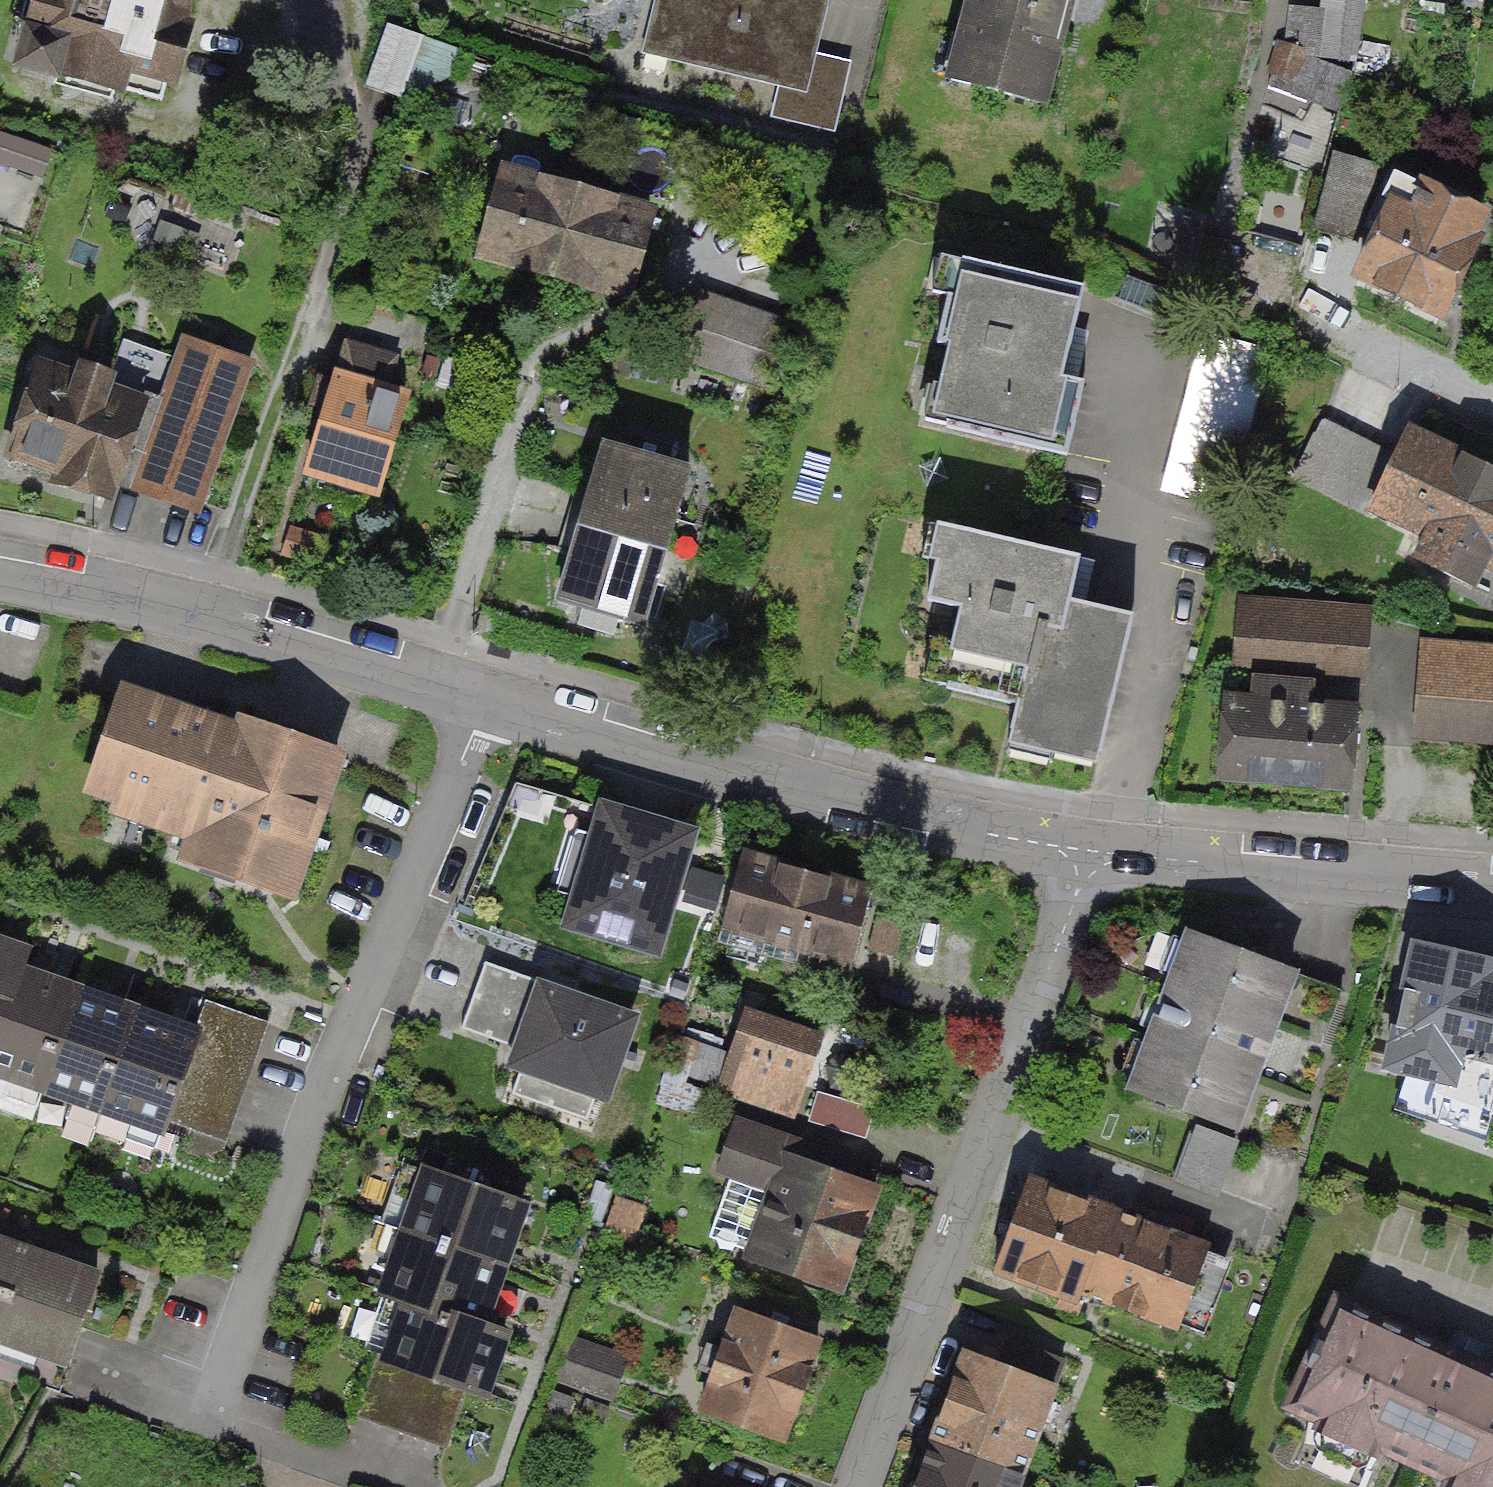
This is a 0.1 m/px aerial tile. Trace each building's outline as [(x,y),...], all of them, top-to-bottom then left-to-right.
[(0,56),(0,90),(151,135),(192,0),(17,0),(0,56)] [(829,0),(658,0),(645,56),(808,93),(829,0)] [(938,85),(1044,112),(1073,0),(960,0),(938,85)] [(442,110),(460,53),(387,31),(369,88),(442,110)] [(57,140),(3,128),(0,139),(0,159),(50,170),(57,140)] [(616,325),(646,220),(487,175),(457,280),(616,325)] [(1397,182),(1347,292),(1442,334),(1492,224),(1397,182)] [(1074,299),(936,269),(898,443),(1036,473),(1074,299)] [(807,340),(708,309),(691,365),(790,395),(807,340)] [(178,352),(127,502),(201,527),(252,377),(178,352)] [(0,426),(0,493),(94,522),(132,400),(19,365),(0,426)] [(397,403),(320,379),(283,494),(361,518),(397,403)] [(1410,437),(1364,535),(1492,595),(1492,476),(1410,437)] [(582,468),(561,539),(669,572),(690,501),(582,468)] [(949,673),(1019,691),(1009,734),(1095,755),(1132,608),(1054,589),(1062,557),(942,527),(934,561),(945,563),(935,606),(964,613),(949,673)] [(561,539),(540,610),(647,642),(669,572),(561,539)] [(1370,615),(1234,602),(1227,679),(1363,691),(1370,615)] [(1408,740),(1492,747),(1492,662),(1415,655),(1408,740)] [(339,734),(127,665),(89,781),(301,850),(339,734)] [(1221,695),(1211,800),(1346,812),(1355,708),(1221,695)] [(703,809),(604,778),(559,919),(658,950),(703,809)] [(872,873),(745,838),(720,927),(846,963),(872,873)] [(1182,912),(1164,967),(1274,1003),(1292,948),(1182,912)] [(1404,935),(1382,1043),(1492,1065),(1492,953),(1404,935)] [(0,938),(0,983),(14,943),(0,938)] [(12,961),(0,995),(0,1101),(26,1110),(71,981),(12,961)] [(640,998),(541,966),(511,1059),(610,1090),(640,998)] [(1164,967),(1146,1021),(1256,1057),(1274,1003),(1164,967)] [(130,1002),(71,981),(26,1110),(85,1130),(130,1002)] [(227,1141),(268,1023),(203,1001),(163,1119),(227,1141)] [(189,1022),(130,1002),(85,1130),(144,1151),(189,1022)] [(824,1042),(736,1014),(713,1086),(801,1114),(824,1042)] [(1146,1021),(1128,1076),(1238,1112),(1256,1057),(1146,1021)] [(868,1144),(877,1111),(819,1096),(810,1129),(868,1144)] [(842,1295),(887,1174),(798,1141),(753,1263),(842,1295)] [(417,1161),(386,1255),(496,1290),(526,1197),(417,1161)] [(1231,1235),(1023,1162),(985,1268),(1193,1341),(1231,1235)] [(644,1212),(616,1202),(604,1235),(633,1245),(644,1212)] [(0,1214),(0,1288),(22,1222),(0,1214)] [(22,1222),(0,1288),(0,1362),(53,1379),(98,1247),(22,1222)] [(386,1255),(356,1348),(465,1384),(496,1290),(386,1255)] [(785,1437),(827,1322),(743,1291),(701,1406),(785,1437)] [(1322,1301),(1275,1409),(1456,1486),(1492,1486),(1492,1375),(1322,1301)] [(963,1328),(922,1430),(1016,1467),(1056,1366),(963,1328)] [(576,1339),(561,1383),(613,1401),(628,1357),(576,1339)] [(552,1390),(540,1420),(562,1429),(575,1400),(552,1390)] [(899,1486),(1007,1486),(1016,1467),(922,1430),(899,1486)]
